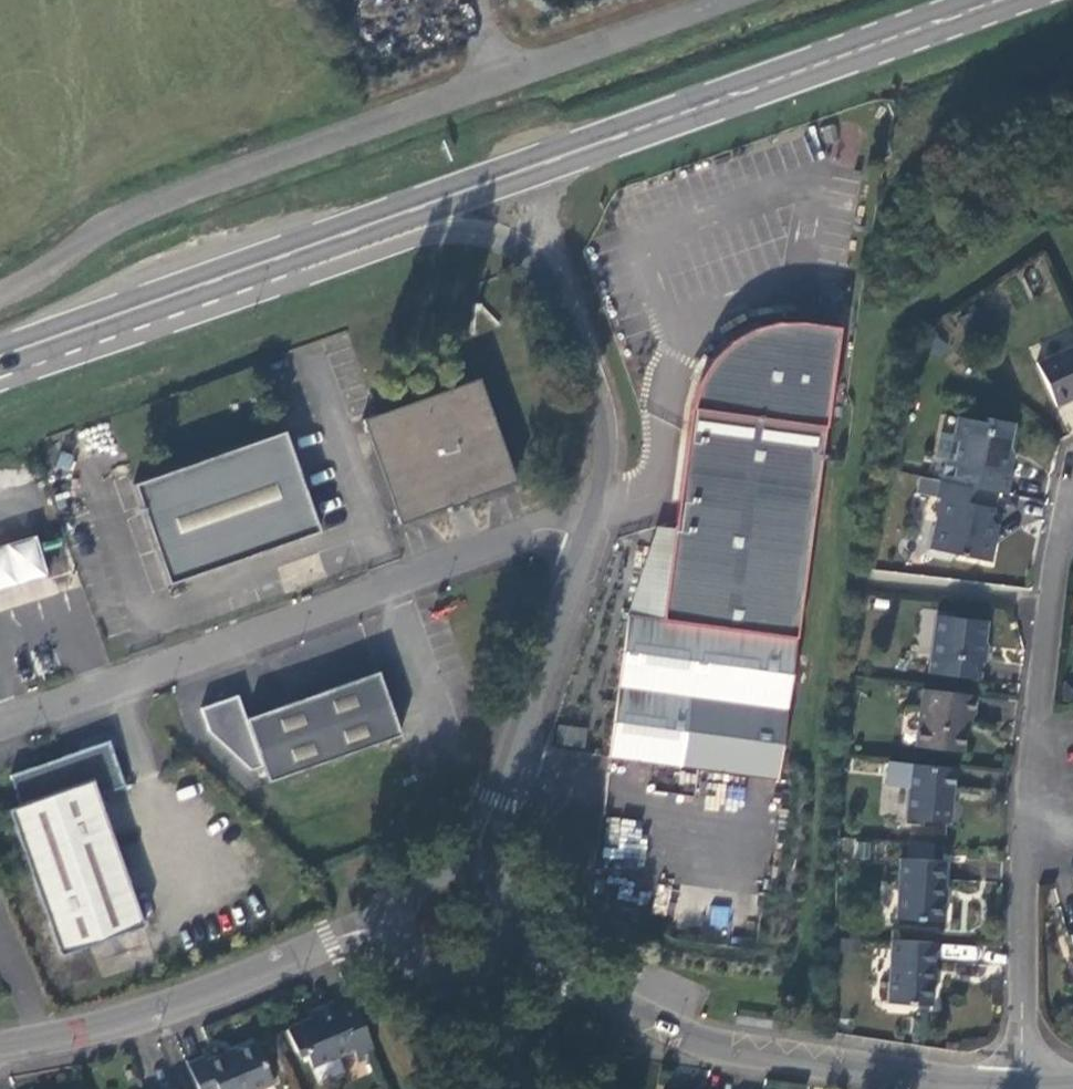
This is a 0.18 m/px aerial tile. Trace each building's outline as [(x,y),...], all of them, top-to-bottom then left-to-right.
[(675,522),(662,620),(628,616),(607,758),(778,781),(838,328),(801,323),(776,323),(751,329),(728,342),(710,361),(697,383),(690,409),(675,522)] [(1035,362),(1054,405),(1072,397),(1071,394),(1072,393),(1072,344),(1035,362)] [(515,484),(478,379),(361,420),(399,525),(515,484)] [(947,457),(941,480),(971,486),(995,491),(1006,493),(1010,471),(1002,469),(1011,423),(984,417),(983,423),(958,417),(955,433),(958,440),(955,459),(947,457)] [(284,433),(132,485),(167,585),(318,533),(284,433)] [(971,486),(941,480),(938,496),(948,499),(944,522),(937,520),(931,547),(989,559),(994,541),(984,539),(989,518),(995,491),(971,486)] [(984,539),(994,541),(998,520),(989,518),(984,539)] [(675,522),(656,527),(628,616),(662,620),(675,522)] [(0,546),(0,591),(45,576),(32,536),(0,546)] [(68,570),(63,553),(44,559),(49,576),(0,592),(0,611),(59,593),(53,575),(68,570)] [(937,613),(930,671),(978,677),(985,620),(937,613)] [(376,675),(244,721),(261,768),(267,784),(399,740),(376,675)] [(975,694),(923,687),(917,746),(962,750),(966,714),(972,714),(975,694)] [(244,721),(236,697),(199,710),(207,733),(249,772),(261,768),(244,721)] [(123,788),(107,743),(8,778),(19,808),(8,811),(58,957),(142,928),(96,797),(123,788)] [(943,765),(899,761),(893,828),(938,831),(943,765)] [(632,818),(604,828),(617,860),(644,850),(632,818)] [(905,856),(933,858),(934,844),(907,842),(905,856)] [(895,858),(892,917),(937,919),(938,895),(932,895),(935,860),(895,858)] [(729,906),(710,906),(710,927),(729,927),(729,906)] [(942,1004),(944,941),(891,938),(888,1002),(942,1004)] [(359,1063),(376,1056),(353,1003),(337,1010),(334,1004),(316,1013),(318,1018),(289,1031),(298,1053),(308,1050),(315,1067),(354,1051),(359,1063)] [(187,1065),(197,1088),(261,1088),(273,1084),(256,1043),(226,1056),(224,1055),(207,1062),(204,1057),(187,1065)]
